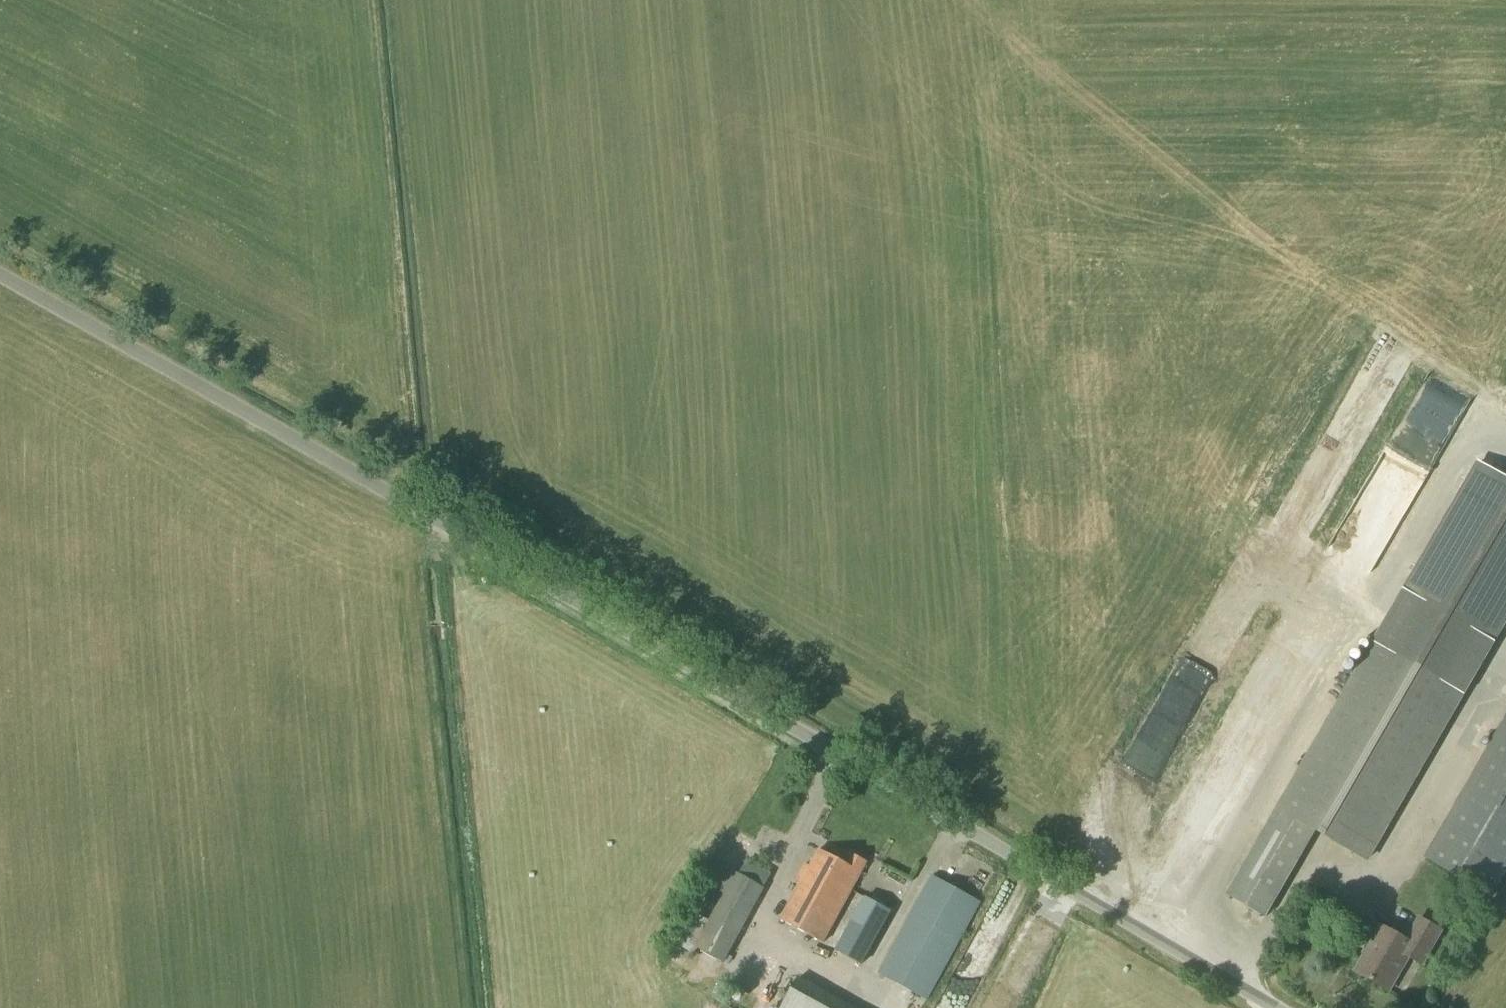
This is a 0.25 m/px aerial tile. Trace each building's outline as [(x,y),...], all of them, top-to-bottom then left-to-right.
[(1505,620),(1505,478),(1477,461),(1375,644),(1374,643),(1228,896),(1266,919),(1316,832),(1367,861),(1464,694),(1463,694),(1505,620)] [(1492,899),(1505,875),(1505,716),(1505,717),(1424,858),(1492,899)] [(844,865),(819,851),(810,867),(804,863),(794,881),(800,884),(780,920),(823,944),(867,864),(850,854),(844,865)] [(726,965),(764,888),(716,861),(704,883),(723,895),(694,948),(726,965)] [(928,1004),(982,902),(932,876),(878,974),(928,1004)] [(862,966),(891,912),(865,898),(836,951),(862,966)] [(1423,968),(1444,932),(1419,917),(1404,940),(1381,927),(1355,973),(1389,992),(1408,959),(1423,968)] [(800,978),(782,1007),(855,1007),(800,978)]
